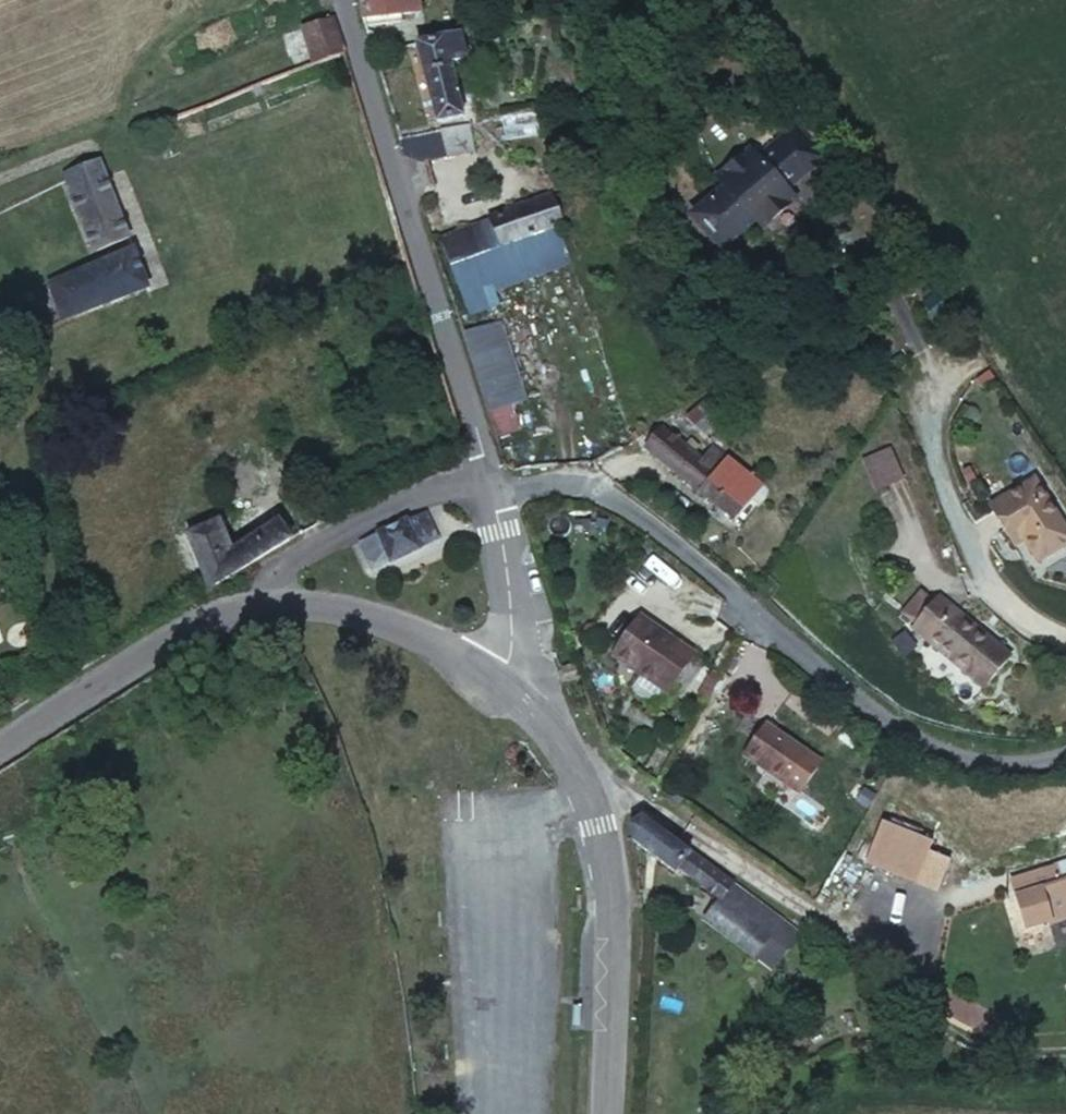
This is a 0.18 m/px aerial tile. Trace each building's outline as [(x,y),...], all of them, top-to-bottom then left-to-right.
[(290,11),(306,44),(338,28),(324,0),(310,0),(290,11)] [(367,30),(400,25),(399,18),(420,15),(418,0),(361,0),(367,30)] [(457,37),(418,50),(438,121),(461,116),(448,66),(464,60),(457,37)] [(504,123),(508,145),(542,139),(538,118),(504,123)] [(467,125),(439,133),(446,159),(473,152),(467,125)] [(415,167),(446,159),(439,133),(399,143),(404,160),(411,165),(415,167)] [(699,196),(662,222),(689,262),(725,236),(739,253),(775,228),(766,216),(784,202),(781,198),(812,177),(783,137),(755,158),(752,154),(733,167),(725,157),(689,181),(699,196)] [(61,170),(91,250),(125,239),(94,157),(61,170)] [(477,257),(560,231),(571,228),(561,199),(470,227),(477,257)] [(442,267),(477,257),(470,227),(433,239),(442,267)] [(570,267),(560,231),(477,257),(442,267),(453,302),(457,301),(484,293),(570,267)] [(129,250),(43,283),(55,316),(142,282),(129,250)] [(484,293),(457,301),(462,316),(488,308),(484,293)] [(455,334),(484,435),(508,429),(502,406),(515,402),(493,324),(455,334)] [(708,419),(690,438),(714,459),(731,440),(708,419)] [(756,496),(714,459),(690,438),(684,433),(670,448),(659,438),(641,457),(725,531),(756,496)] [(874,485),(902,476),(891,444),(863,453),(874,485)] [(1026,478),(977,504),(997,544),(1012,537),(1023,559),(1057,540),(1026,478)] [(185,534),(218,588),(282,548),(297,538),(283,516),(237,544),(218,513),(185,534)] [(389,560),(433,539),(420,513),(389,529),(376,535),(371,538),(358,545),(370,569),(389,560)] [(902,625),(914,636),(933,614),(920,603),(902,625)] [(912,639),(982,698),(1008,667),(989,651),(988,653),(936,610),(933,614),(914,636),(912,639)] [(690,658),(632,621),(612,653),(634,668),(630,675),(666,697),(690,658)] [(559,645),(552,628),(543,633),(550,648),(559,645)] [(721,677),(711,672),(701,691),(711,696),(721,677)] [(808,752),(764,724),(744,756),(801,792),(821,760),(808,752)] [(881,814),(872,856),(925,868),(934,825),(881,814)] [(715,900),(730,876),(648,823),(626,832),(629,844),(715,900)] [(1035,870),(1052,924),(1065,920),(1065,860),(1035,870)] [(730,876),(715,900),(704,918),(760,956),(787,913),(755,892),(730,876)] [(760,956),(783,972),(813,929),(809,928),(787,913),(760,956)]
